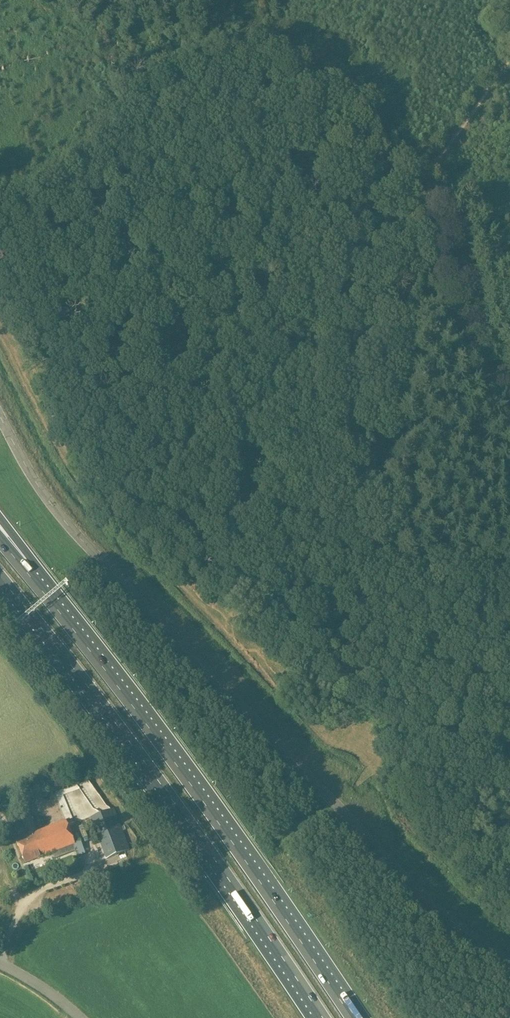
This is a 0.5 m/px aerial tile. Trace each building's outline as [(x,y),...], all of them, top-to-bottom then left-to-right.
[(66,821),(37,833),(26,802),(16,806),(27,836),(16,841),(25,864),(73,845),(75,845),(75,844),(66,821)] [(91,818),(106,859),(129,850),(114,809),(91,818)] [(81,842),(75,844),(75,845),(73,845),(77,857),(85,854),(81,842)]
